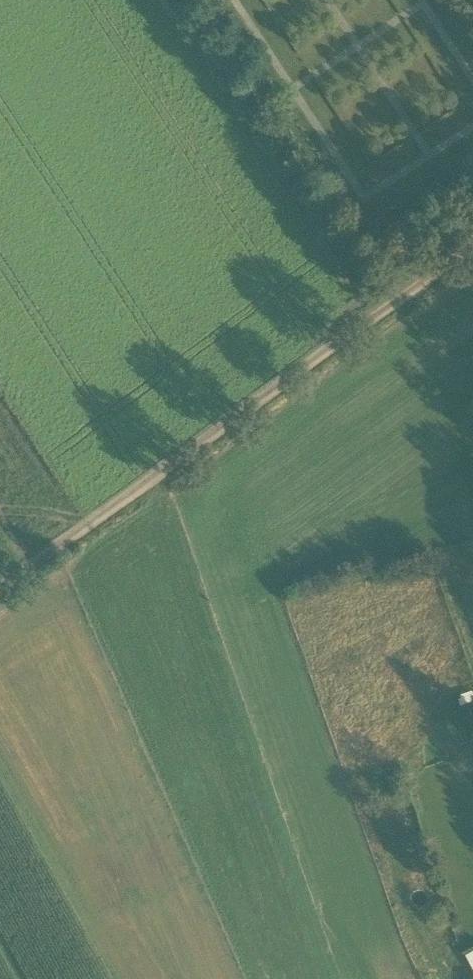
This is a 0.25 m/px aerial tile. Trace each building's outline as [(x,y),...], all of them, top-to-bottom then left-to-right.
[(463,955),(472,975),(472,950),(463,955)]
